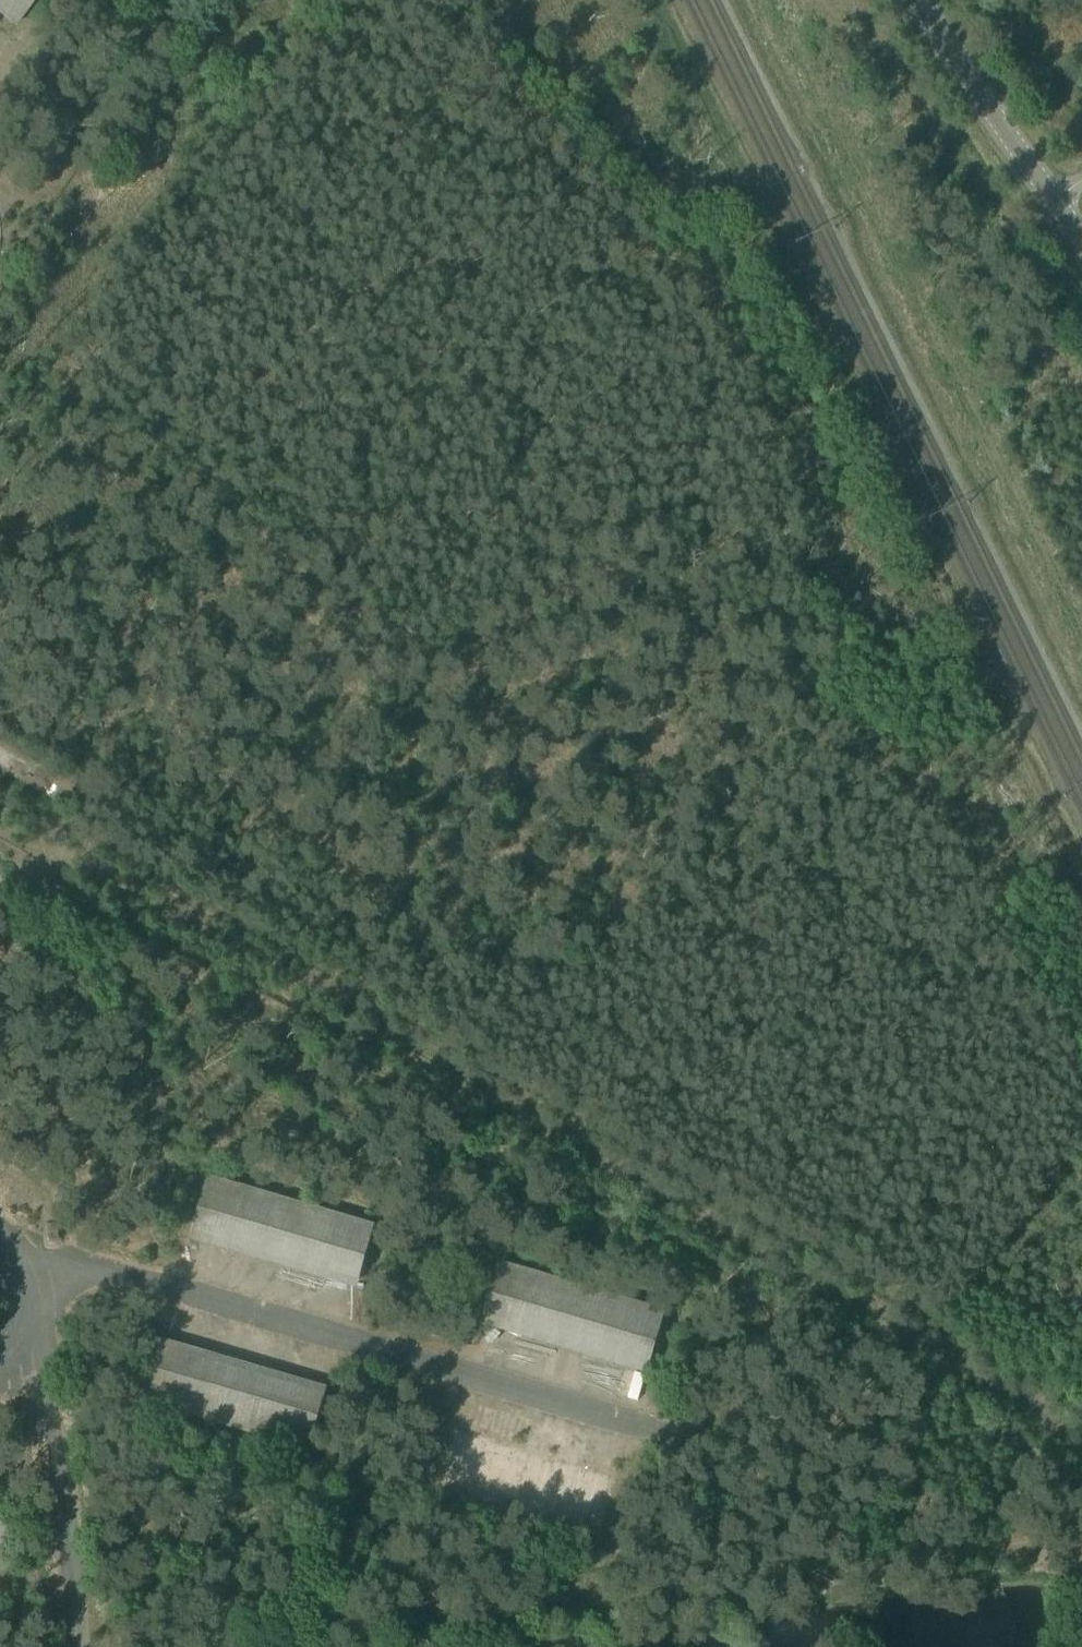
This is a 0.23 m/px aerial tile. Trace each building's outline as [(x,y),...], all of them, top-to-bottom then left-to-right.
[(16,24),(34,0),(0,0),(0,12),(16,24)] [(365,1285),(382,1222),(216,1177),(199,1240),(365,1285)] [(481,1324),(659,1371),(676,1308),(498,1261),(481,1324)] [(175,1407),(324,1444),(339,1383),(173,1342),(161,1388),(179,1393),(175,1407)] [(15,1525),(0,1516),(0,1551),(15,1525)]
